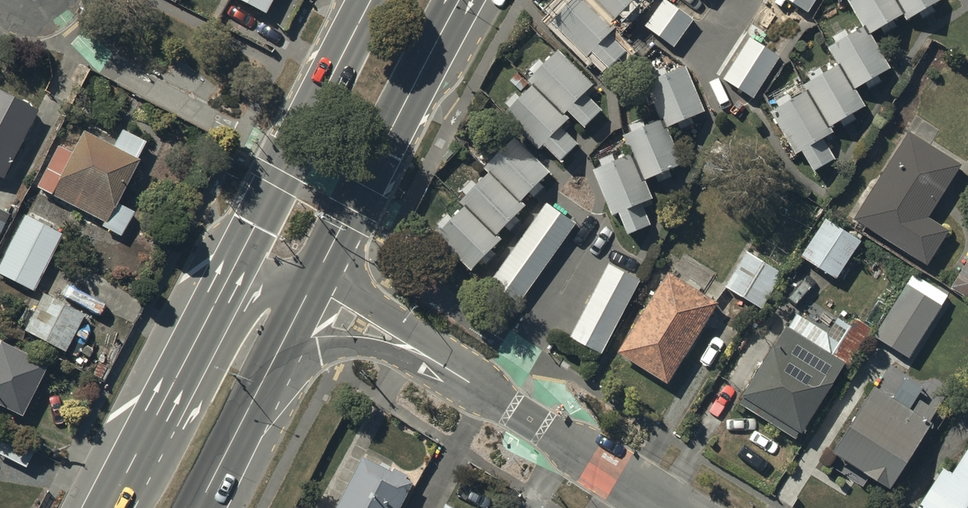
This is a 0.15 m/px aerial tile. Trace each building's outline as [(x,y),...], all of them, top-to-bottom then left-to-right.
[(264,16),(273,0),(233,0),(264,16)] [(616,23),(613,19),(592,0),(568,0),(550,18),(587,54),(592,49),(607,64),(623,48),(608,32),(616,23)] [(630,0),(592,0),(613,19),(630,0)] [(669,0),(662,0),(644,24),(674,46),(694,18),(669,0)] [(807,10),(814,0),(792,0),(807,10)] [(904,12),(897,0),(850,0),(863,22),(869,32),(904,12)] [(937,0),(897,0),(904,12),(906,17),(937,0)] [(853,87),(889,65),(869,32),(863,22),(827,45),(837,61),(853,87)] [(781,54),(749,35),(723,76),(754,96),(781,54)] [(586,91),(594,82),(558,47),(528,78),(532,80),(564,111),(567,107),(585,125),(602,107),(586,91)] [(829,124),(863,103),(853,87),(837,61),(803,82),(806,88),(829,124)] [(665,125),(705,109),(686,62),(646,78),(661,116),(665,125)] [(528,82),(517,71),(510,78),(521,89),(528,82)] [(561,124),(569,116),(564,111),(532,80),(502,110),(540,146),(544,141),(562,159),(579,141),(561,124)] [(822,136),(832,130),(829,124),(806,88),(770,109),(795,152),(802,148),(814,169),(835,157),(822,136)] [(0,89),(0,170),(2,171),(34,105),(0,89)] [(643,178),(681,161),(665,125),(661,116),(623,133),(631,150),(643,178)] [(114,143),(88,130),(77,152),(61,143),(41,183),(106,216),(146,138),(123,126),(114,143)] [(963,162),(908,128),(852,217),(925,263),(948,227),(929,215),(963,162)] [(520,200),(550,169),(515,134),(484,165),(489,170),(520,200)] [(641,200),(652,196),(643,178),(631,150),(592,166),(611,213),(619,210),(627,230),(650,221),(641,200)] [(495,232),(524,203),(520,200),(489,170),(461,199),(465,202),(495,232)] [(577,221),(547,199),(489,280),(519,301),(577,221)] [(11,217),(8,215),(13,206),(0,200),(0,238),(11,217)] [(471,268),(501,237),(495,232),(465,202),(435,233),(471,268)] [(23,212),(0,258),(0,273),(31,288),(61,231),(23,212)] [(860,238),(827,216),(801,255),(835,277),(860,238)] [(784,271),(746,248),(725,284),(762,306),(784,271)] [(950,287),(967,297),(967,258),(950,287)] [(641,278),(609,261),(570,335),(602,351),(641,278)] [(717,299),(668,268),(617,349),(666,380),(717,299)] [(948,293),(913,271),(875,333),(909,354),(948,293)] [(83,309),(46,290),(28,325),(65,344),(83,309)] [(738,400),(795,436),(844,360),(850,363),(873,326),(855,315),(850,323),(837,315),(828,331),(795,310),(738,400)] [(0,338),(0,399),(21,410),(46,361),(0,338)] [(912,408),(874,384),(832,449),(890,485),(931,420),(926,417),(932,407),(918,398),(912,408)] [(951,470),(943,465),(916,507),(917,507),(967,507),(967,445),(951,470)] [(335,507),(400,507),(414,480),(407,476),(409,472),(394,464),(393,467),(364,453),(335,507)]
